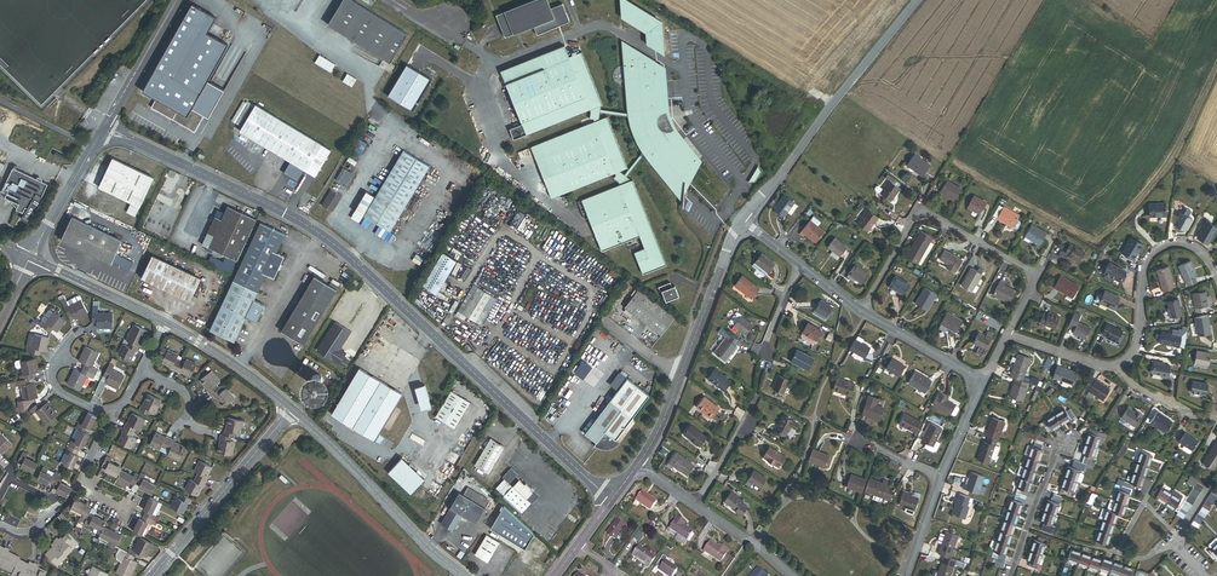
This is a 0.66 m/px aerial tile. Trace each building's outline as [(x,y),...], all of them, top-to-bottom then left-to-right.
[(142,91),(156,99),(151,108),(195,132),(205,114),(193,108),(229,45),(228,44),(233,36),(232,34),(223,29),(221,29),(216,37),(210,33),(210,32),(218,18),(223,6),(213,0),(199,0),(196,6),(192,3),(142,91)] [(351,0),(343,0),(328,25),(390,62),(407,34),(351,0)] [(567,16),(563,4),(551,9),(548,0),(534,0),(496,15),(505,37),(534,26),(537,35),(558,27),(556,20),(567,16)] [(664,48),(661,21),(627,0),(623,6),(625,7),(624,9),(626,11),(622,18),(646,32),(647,44),(654,44),(654,47),(657,47),(657,49),(664,48)] [(244,11),(236,7),(231,15),(239,20),(244,11)] [(570,22),(567,16),(556,20),(558,27),(570,22)] [(633,58),(632,51),(634,48),(623,42),(624,58),(633,58)] [(664,54),(664,48),(657,49),(657,47),(654,47),(654,44),(647,44),(664,54)] [(628,168),(608,117),(599,120),(600,112),(601,109),(601,104),(603,103),(582,52),(569,57),(565,46),(539,56),(544,69),(506,84),(522,125),(510,129),(514,140),(589,109),(590,111),(589,119),(594,120),(595,122),(532,147),(537,160),(549,155),(564,193),(615,173),(616,175),(614,179),(619,182),(620,185),(582,200),(602,252),(640,237),(645,249),(635,253),(643,274),(667,265),(633,180),(632,181),(627,177),(625,176),(619,171),(628,168)] [(653,119),(653,118),(655,114),(656,112),(660,109),(662,108),(665,107),(663,79),(657,79),(656,62),(634,48),(632,51),(633,58),(624,58),(629,113),(601,109),(600,112),(629,116),(632,131),(643,152),(625,176),(627,177),(644,154),(684,202),(685,194),(685,181),(678,173),(683,169),(681,166),(697,160),(676,134),(675,134),(674,135),(673,135),(667,136),(663,136),(660,134),(657,132),(654,127),(653,124),(653,119)] [(506,84),(544,69),(539,56),(501,71),(506,84)] [(670,116),(669,108),(665,67),(656,62),(657,79),(663,79),(665,107),(662,108),(660,109),(656,112),(655,114),(653,118),(653,119),(653,124),(654,127),(657,132),(660,134),(663,136),(667,136),(673,135),(675,134),(676,134),(697,160),(681,166),(683,169),(678,173),(685,181),(685,194),(702,160),(679,132),(674,124),(670,116)] [(54,121),(65,105),(60,101),(55,108),(52,105),(50,109),(53,111),(51,114),(47,112),(45,115),(54,121)] [(238,125),(249,106),(241,101),(230,121),(238,125)] [(315,176),(330,150),(255,105),(239,131),(315,176)] [(67,112),(65,116),(76,123),(78,119),(67,112)] [(360,155),(368,140),(361,136),(353,152),(360,155)] [(403,151),(364,216),(390,232),(429,166),(403,151)] [(564,193),(549,155),(537,160),(552,198),(564,193)] [(929,165),(914,155),(907,165),(922,175),(929,165)] [(154,178),(113,158),(98,187),(131,203),(127,213),(135,217),(151,186),(154,187),(156,182),(153,181),(154,178)] [(473,165),(469,171),(476,176),(480,170),(473,165)] [(756,182),(762,172),(758,166),(749,182),(756,182)] [(42,197),(48,185),(13,168),(1,192),(6,194),(5,198),(13,202),(18,207),(16,210),(23,213),(23,211),(25,212),(24,214),(21,219),(29,224),(42,200),(41,199),(42,197)] [(348,171),(343,168),(336,180),(341,183),(348,171)] [(352,173),(348,171),(341,183),(345,186),(352,173)] [(170,198),(179,179),(169,174),(160,193),(170,198)] [(890,201),(900,188),(894,184),(897,181),(888,175),(886,177),(890,180),(883,189),(878,186),(876,186),(875,188),(875,190),(890,201)] [(940,191),(954,200),(961,189),(947,180),(940,191)] [(342,197),(331,190),(321,206),(333,212),(342,197)] [(798,206),(784,196),(775,209),(784,215),(786,213),(790,216),(798,206)] [(985,202),(974,196),(968,207),(980,214),(985,202)] [(1172,208),(1181,213),(1184,207),(1185,205),(1173,198),(1172,208)] [(1149,218),(1166,218),(1166,205),(1149,205),(1149,218)] [(237,261),(257,220),(228,206),(221,220),(215,217),(208,233),(214,236),(208,247),(237,261)] [(1003,207),(997,218),(1015,229),(1017,228),(1020,223),(1019,221),(1016,220),(1019,215),(1003,207)] [(1181,213),(1174,226),(1185,232),(1192,219),(1187,217),(1191,211),(1184,207),(1181,213)] [(857,223),(868,231),(877,218),(867,210),(857,223)] [(1138,210),(1128,222),(1135,229),(1135,220),(1138,210)] [(510,224),(517,228),(523,216),(516,212),(510,224)] [(815,214),(800,233),(803,236),(806,233),(812,238),(812,239),(816,242),(824,231),(820,228),(825,222),(815,214)] [(123,242),(72,217),(61,240),(62,240),(60,244),(65,246),(67,243),(112,264),(113,262),(116,255),(123,242)] [(1216,228),(1207,222),(1198,238),(1208,244),(1216,228)] [(285,235),(260,223),(233,280),(258,292),(266,275),(274,278),(278,271),(281,264),(285,256),(277,252),(285,235)] [(1046,234),(1031,225),(1025,236),(1040,245),(1046,234)] [(921,231),(906,257),(917,263),(924,252),(927,254),(933,244),(930,241),(932,237),(921,231)] [(846,247),(835,238),(828,247),(833,251),(830,254),(837,259),(846,247)] [(1130,238),(1121,254),(1133,260),(1142,244),(1130,238)] [(1068,256),(1079,262),(1084,253),(1074,247),(1074,246),(1070,244),(1065,254),(1068,256)] [(962,260),(945,250),(940,259),(948,264),(946,268),(954,273),(956,269),(957,269),(962,260)] [(755,262),(761,254),(759,252),(753,260),(755,262)] [(755,262),(752,265),(765,275),(767,272),(768,272),(775,264),(761,253),(761,254),(755,262)] [(436,294),(455,262),(442,254),(423,286),(436,294)] [(123,258),(116,255),(113,262),(120,265),(123,258)] [(201,279),(152,256),(142,278),(191,301),(201,279)] [(132,263),(123,258),(120,265),(129,269),(132,263)] [(1178,266),(1187,287),(1196,283),(1194,277),(1196,276),(1190,261),(1178,266)] [(1125,271),(1109,263),(1107,268),(1104,274),(1100,280),(1107,284),(1113,282),(1114,279),(1120,282),(1125,271)] [(868,274),(855,264),(846,276),(854,281),(856,279),(861,283),(868,274)] [(1157,270),(1162,290),(1174,287),(1168,267),(1165,267),(1157,270)] [(977,271),(972,268),(962,286),(975,293),(977,293),(980,287),(979,285),(976,283),(981,274),(977,271)] [(759,289),(742,276),(735,286),(752,299),(759,289)] [(337,290),(315,277),(282,332),(304,345),(337,290)] [(909,285),(895,277),(889,287),(904,295),(909,285)] [(1054,288),(1072,298),(1079,287),(1060,277),(1054,288)] [(258,292),(233,280),(210,330),(235,342),(246,317),(257,322),(265,305),(254,300),(258,292)] [(993,295),(1009,303),(1015,291),(1011,288),(1010,289),(1003,285),(1005,282),(1001,280),(993,295)] [(679,296),(675,286),(672,287),(671,283),(659,288),(665,302),(679,296)] [(473,286),(458,312),(463,314),(478,288),(473,286)] [(466,317),(475,322),(491,296),(478,288),(463,314),(458,312),(456,316),(464,321),(466,317)] [(936,294),(925,288),(916,304),(927,311),(936,294)] [(675,316),(639,289),(638,290),(636,289),(632,295),(633,296),(625,308),(626,309),(624,312),(630,317),(633,314),(661,335),(675,316)] [(1114,308),(1119,297),(1105,290),(1103,295),(1099,293),(1098,293),(1095,299),(1095,301),(1099,303),(1107,307),(1108,305),(1114,308)] [(1192,294),(1194,313),(1204,311),(1203,307),(1206,307),(1206,302),(1205,297),(1205,292),(1192,294)] [(88,313),(79,296),(77,296),(66,302),(63,295),(59,297),(68,315),(72,313),(73,315),(75,320),(88,313)] [(491,296),(475,322),(481,326),(497,300),(491,296)] [(1181,316),(1178,300),(1173,301),(1166,302),(1170,318),(1181,316)] [(821,301),(815,310),(827,317),(829,313),(832,315),(834,313),(831,311),(832,308),(821,301)] [(113,328),(113,314),(97,313),(98,308),(93,308),(92,321),(97,321),(97,328),(113,328)] [(42,319),(43,320),(41,322),(39,324),(49,331),(52,327),(53,328),(57,331),(66,320),(54,311),(54,312),(51,309),(50,309),(42,319)] [(947,313),(938,328),(945,332),(947,327),(956,332),(962,321),(947,313)] [(1044,313),(1040,323),(1055,329),(1060,317),(1048,313),(1048,315),(1044,313)] [(1090,328),(1077,323),(1079,318),(1073,316),(1068,327),(1074,330),(1072,334),(1085,340),(1090,328)] [(1207,316),(1195,318),(1198,339),(1211,337),(1207,316)] [(752,325),(741,317),(734,325),(746,334),(752,325)] [(351,332),(335,322),(317,350),(339,364),(344,367),(349,360),(344,357),(344,356),(338,352),(340,349),(351,332)] [(1121,330),(1106,323),(1102,334),(1106,336),(1106,337),(1116,342),(1121,330)] [(815,343),(822,331),(808,324),(801,335),(802,337),(803,338),(811,343),(813,343),(815,343)] [(131,331),(127,341),(129,342),(139,347),(141,343),(140,342),(142,338),(143,338),(146,331),(135,326),(133,332),(131,331)] [(1184,348),(1187,328),(1176,328),(1175,334),(1160,332),(1159,343),(1173,345),(1173,346),(1184,348)] [(738,341),(723,329),(720,333),(727,338),(715,353),(725,361),(736,346),(735,345),(738,341)] [(46,351),(49,337),(30,332),(26,346),(27,347),(26,351),(38,354),(39,349),(46,351)] [(985,349),(993,334),(989,332),(987,337),(978,333),(973,343),(980,346),(977,351),(983,354),(985,349)] [(856,340),(855,340),(850,349),(864,357),(870,348),(862,343),(864,340),(858,336),(856,340)] [(119,355),(130,361),(133,355),(132,355),(134,350),(136,351),(139,347),(129,342),(126,347),(124,346),(123,345),(120,350),(121,350),(119,355)] [(827,355),(831,348),(826,345),(822,353),(827,355)] [(92,367),(99,352),(86,346),(78,361),(86,365),(84,369),(95,374),(97,370),(92,367)] [(161,348),(158,354),(164,357),(167,351),(161,348)] [(175,371),(180,361),(175,359),(177,355),(172,352),(171,354),(167,351),(164,357),(161,363),(167,365),(171,367),(170,369),(175,371)] [(797,351),(792,361),(808,369),(813,359),(797,351)] [(1209,365),(1210,353),(1196,351),(1194,363),(1209,365)] [(1016,379),(1022,381),(1030,359),(1018,355),(1010,377),(1016,379)] [(31,373),(38,372),(35,358),(21,361),(22,369),(23,375),(20,375),(20,380),(27,378),(32,377),(31,373)] [(191,377),(196,366),(191,363),(192,362),(186,359),(185,363),(180,361),(175,371),(179,373),(180,371),(185,373),(184,374),(191,377)] [(904,366),(892,359),(886,368),(899,376),(904,366)] [(1167,378),(1169,365),(1159,364),(1159,362),(1153,361),(1151,374),(1161,375),(1160,377),(1167,378)] [(108,376),(105,382),(118,389),(124,375),(112,369),(114,365),(110,363),(104,374),(108,376)] [(1058,364),(1054,377),(1074,384),(1079,372),(1058,364)] [(359,368),(332,415),(374,440),(402,393),(359,368)] [(80,390),(87,376),(93,378),(95,374),(84,369),(82,373),(74,369),(67,383),(80,390)] [(730,382),(715,370),(708,378),(718,387),(719,386),(724,390),(730,382)] [(216,385),(219,382),(216,377),(214,378),(210,372),(203,378),(200,380),(204,386),(205,386),(209,390),(207,391),(210,395),(211,394),(219,389),(216,385)] [(932,381),(915,372),(908,384),(925,393),(932,381)] [(319,387),(321,386),(322,385),(323,384),(323,382),(323,381),(323,379),(322,377),(321,376),(320,375),(319,375),(317,374),(315,375),(314,375),(313,376),(312,377),(311,379),(311,380),(311,382),(311,383),(312,385),(313,386),(315,387),(316,387),(318,387),(319,387)] [(779,375),(773,389),(783,393),(789,380),(779,375)] [(1091,376),(1084,387),(1102,399),(1110,388),(1091,376)] [(37,398),(35,382),(28,383),(27,378),(20,380),(15,381),(16,386),(21,385),(23,400),(18,401),(19,409),(25,407),(26,407),(32,402),(32,399),(35,398),(37,398)] [(649,396),(627,378),(585,433),(600,445),(598,448),(599,449),(605,450),(612,448),(616,446),(636,421),(633,418),(649,396)] [(855,384),(837,378),(833,390),(851,396),(855,384)] [(1022,381),(1016,379),(1009,397),(1021,401),(1027,383),(1022,381)] [(1207,384),(1192,381),(1190,392),(1205,395),(1207,384)] [(420,409),(430,406),(425,384),(414,386),(420,409)] [(233,399),(229,393),(230,392),(227,388),(223,391),(220,387),(219,389),(211,394),(214,398),(216,396),(219,401),(218,401),(223,407),(233,399)] [(450,392),(435,417),(455,429),(470,403),(450,392)] [(933,405),(954,416),(956,415),(959,409),(959,407),(946,400),(948,397),(939,392),(933,405)] [(160,401),(148,395),(144,402),(145,403),(143,407),(141,406),(139,410),(149,415),(151,411),(155,413),(158,407),(157,407),(160,401)] [(869,395),(863,413),(880,419),(884,408),(877,406),(879,399),(869,395)] [(719,408),(704,397),(696,407),(712,418),(719,408)] [(46,423),(57,415),(47,402),(42,406),(39,402),(30,409),(33,413),(36,411),(46,423)] [(1120,417),(1133,425),(1141,413),(1134,409),(1133,411),(1127,407),(1120,417)] [(1061,425),(1074,416),(1070,409),(1066,412),(1064,409),(1055,415),(1061,425)] [(1172,420),(1156,411),(1149,422),(1165,431),(1172,420)] [(91,427),(96,417),(87,412),(81,425),(78,423),(75,427),(81,430),(86,433),(88,428),(89,426),(91,427)] [(140,431),(142,425),(141,425),(144,420),(132,414),(129,419),(130,420),(128,425),(126,424),(124,428),(134,433),(136,429),(140,431)] [(899,425),(918,434),(923,424),(904,415),(899,425)] [(1048,433),(1061,425),(1055,415),(1039,424),(1041,427),(1043,426),(1048,433)] [(797,423),(783,416),(778,425),(779,426),(777,431),(785,436),(790,426),(794,428),(797,423)] [(233,438),(235,433),(239,434),(240,428),(239,428),(241,421),(228,418),(226,425),(227,426),(226,431),(224,430),(223,435),(232,437),(233,438)] [(992,418),(986,436),(988,436),(998,440),(1004,422),(992,418)] [(941,429),(931,423),(922,441),(927,444),(925,448),(933,452),(936,451),(940,443),(935,441),(941,429)] [(706,437),(691,426),(685,433),(691,437),(690,439),(699,446),(706,437)] [(136,439),(132,437),(134,433),(124,428),(122,432),(124,433),(122,437),(121,436),(118,442),(129,448),(132,443),(133,443),(136,439)] [(1102,433),(1090,429),(1085,444),(1096,448),(1098,443),(1101,445),(1103,439),(1100,438),(1102,433)] [(84,445),(89,434),(86,433),(81,430),(74,442),(71,441),(68,445),(79,450),(81,446),(82,444),(84,445)] [(1036,439),(1037,435),(1022,430),(1019,435),(1035,440),(1036,439)] [(12,444),(2,433),(1,434),(0,433),(0,452),(2,453),(12,444)] [(165,449),(170,439),(166,437),(165,439),(161,437),(161,436),(155,433),(149,444),(155,447),(154,448),(159,451),(161,447),(165,449)] [(1191,450),(1197,441),(1184,433),(1178,442),(1183,445),(1191,450)] [(235,443),(231,442),(232,437),(223,435),(220,434),(219,439),(222,440),(220,445),(219,445),(217,452),(230,456),(232,449),(233,449),(235,443)] [(998,440),(988,436),(986,442),(984,441),(979,454),(990,458),(992,452),(996,454),(1001,441),(998,440)] [(186,448),(179,445),(179,446),(174,443),(175,441),(170,439),(165,449),(169,451),(167,455),(173,458),(174,457),(180,460),(186,448)] [(505,447),(491,439),(475,465),(489,474),(505,447)] [(1216,462),(1216,443),(1215,442),(1209,451),(1210,452),(1207,457),(1206,456),(1202,463),(1212,469),(1216,462)] [(1028,455),(1028,457),(1040,461),(1043,451),(1041,450),(1042,446),(1034,443),(1033,447),(1028,445),(1025,454),(1028,455)] [(1096,448),(1085,444),(1082,454),(1085,455),(1082,463),(1088,465),(1093,467),(1096,459),(1093,458),(1096,448)] [(1128,448),(1123,444),(1117,454),(1122,456),(1128,448)] [(77,455),(79,450),(68,445),(66,449),(70,451),(64,464),(72,468),(78,457),(76,457),(77,455)] [(1191,450),(1183,445),(1181,447),(1182,449),(1188,453),(1189,452),(1191,450)] [(785,457),(770,447),(763,457),(779,467),(785,457)] [(829,456),(812,450),(808,462),(819,465),(819,464),(826,467),(829,456)] [(38,463),(25,457),(27,453),(22,451),(17,461),(22,463),(24,464),(23,466),(33,472),(38,463)] [(694,465),(676,452),(673,456),(678,460),(675,466),(681,470),(680,470),(687,475),(694,465)] [(1152,456),(1141,452),(1137,462),(1149,466),(1152,456)] [(121,469),(121,468),(109,461),(111,458),(106,456),(101,466),(106,468),(107,469),(106,471),(117,476),(121,469)] [(678,460),(673,456),(669,463),(674,466),(675,466),(678,460)] [(401,457),(387,472),(411,493),(425,478),(401,457)] [(1036,471),(1040,461),(1028,457),(1024,467),(1036,471)] [(898,465),(890,460),(888,465),(896,469),(898,465)] [(198,473),(196,477),(206,483),(208,478),(206,477),(208,473),(209,473),(212,467),(201,462),(198,467),(196,466),(194,471),(198,473)] [(1145,477),(1149,466),(1137,462),(1134,473),(1145,477)] [(1080,483),(1083,475),(1082,474),(1079,473),(1080,470),(1085,472),(1087,468),(1088,465),(1082,463),(1081,466),(1073,464),(1071,468),(1068,467),(1065,477),(1076,481),(1080,483)] [(1032,482),(1036,471),(1024,467),(1020,466),(1017,475),(1021,476),(1020,478),(1032,482)] [(43,468),(42,470),(53,476),(54,473),(43,468)] [(518,510),(522,513),(531,503),(510,483),(511,482),(533,503),(540,495),(526,483),(525,484),(516,476),(518,474),(511,468),(502,477),(504,479),(495,488),(503,496),(518,510)] [(135,483),(139,475),(135,473),(134,476),(121,469),(117,476),(116,478),(128,484),(129,482),(130,483),(134,485),(135,483)] [(58,476),(59,474),(55,472),(54,473),(53,476),(42,470),(41,470),(37,478),(46,483),(47,481),(50,482),(54,484),(58,476)] [(766,479),(753,471),(747,480),(760,488),(766,479)] [(962,488),(978,494),(984,477),(971,472),(969,477),(970,477),(967,485),(964,484),(962,488)] [(151,493),(156,485),(143,478),(145,475),(140,473),(139,475),(135,483),(140,485),(141,486),(140,488),(151,493)] [(1141,487),(1145,477),(1134,473),(1130,483),(1124,481),(1122,486),(1132,490),(1134,484),(1141,487)] [(862,493),(866,480),(851,475),(847,488),(862,493)] [(71,488),(60,482),(62,478),(58,476),(54,484),(52,487),(57,489),(59,490),(57,492),(67,497),(71,488)] [(204,487),(206,483),(196,477),(194,481),(190,480),(187,485),(189,486),(186,490),(197,496),(200,491),(199,490),(202,485),(204,487)] [(1071,496),(1076,481),(1065,477),(1060,492),(1071,496)] [(1028,496),(1032,482),(1020,478),(1017,488),(1020,489),(1019,493),(1028,496)] [(875,480),(870,479),(865,492),(874,495),(873,499),(880,501),(881,501),(882,498),(891,500),(894,491),(889,489),(890,487),(886,486),(888,482),(883,480),(882,483),(875,481),(875,480)] [(1205,485),(1198,480),(1195,484),(1203,488),(1205,485)] [(468,487),(463,495),(483,508),(488,500),(468,487)] [(1200,492),(1193,487),(1191,491),(1198,495),(1200,492)] [(1155,498),(1165,504),(1171,494),(1162,488),(1155,498)] [(1130,495),(1118,491),(1115,501),(1126,505),(1130,495)] [(1198,495),(1191,491),(1189,494),(1196,499),(1198,495)] [(657,502),(642,492),(635,501),(650,511),(657,502)] [(731,492),(724,501),(736,510),(735,512),(742,517),(749,508),(742,502),(743,501),(731,492)] [(460,493),(446,515),(449,516),(453,509),(461,514),(475,523),(484,509),(483,508),(463,495),(460,493)] [(904,493),(899,505),(915,510),(919,498),(904,493)] [(1097,495),(1092,493),(1085,503),(1091,504),(1097,495)] [(1210,493),(1208,497),(1216,501),(1216,499),(1216,497),(1210,493)] [(970,498),(959,494),(952,514),(965,518),(968,508),(965,507),(967,501),(968,502),(970,498)] [(1171,494),(1165,504),(1174,510),(1181,500),(1171,494)] [(171,507),(183,513),(186,507),(185,507),(187,503),(189,504),(191,500),(181,495),(179,499),(175,497),(173,502),(174,502),(171,507)] [(518,510),(503,496),(502,497),(517,511),(518,510)] [(152,514),(159,501),(150,497),(145,507),(146,508),(145,510),(143,515),(153,520),(156,515),(152,514)] [(1019,514),(1023,503),(1025,504),(1026,500),(1018,497),(1016,501),(1011,499),(1007,510),(1019,514)] [(1059,504),(1060,500),(1052,497),(1051,501),(1048,500),(1044,511),(1056,515),(1059,504)] [(1216,501),(1208,497),(1206,500),(1213,505),(1214,504),(1216,501)] [(91,509),(87,507),(85,506),(86,504),(75,499),(71,508),(83,514),(81,518),(86,520),(88,515),(91,509)] [(1213,505),(1206,500),(1204,503),(1211,508),(1213,505)] [(1126,505),(1115,501),(1111,511),(1118,514),(1123,516),(1126,505)] [(1211,508),(1204,503),(1201,507),(1209,512),(1211,508)] [(1209,512),(1208,514),(1210,516),(1216,507),(1214,504),(1213,505),(1211,508),(1209,512)] [(534,534),(504,506),(500,512),(497,517),(490,529),(525,550),(534,534)] [(1209,512),(1201,507),(1199,511),(1207,515),(1208,514),(1209,512)] [(1114,524),(1118,514),(1111,511),(1102,508),(1099,518),(1103,519),(1103,520),(1114,524)] [(1187,512),(1180,508),(1178,511),(1185,516),(1187,512)] [(449,516),(443,525),(451,530),(461,514),(453,509),(449,516)] [(1016,524),(1019,514),(1007,510),(1004,520),(1016,524)] [(1052,525),(1056,515),(1044,511),(1040,521),(1044,522),(1042,527),(1041,530),(1052,534),(1055,526),(1052,525)] [(1207,515),(1199,511),(1197,514),(1204,519),(1207,515)] [(1204,519),(1197,514),(1195,518),(1202,522),(1204,519)] [(103,527),(106,522),(95,516),(94,518),(92,517),(88,515),(86,520),(83,526),(87,528),(89,524),(101,530),(103,527)] [(142,535),(148,522),(151,524),(153,520),(143,515),(141,519),(140,521),(138,520),(133,531),(142,535)] [(80,517),(77,523),(83,526),(86,520),(81,518),(80,517)] [(678,517),(669,529),(678,535),(675,539),(684,544),(692,532),(683,526),(686,523),(678,517)] [(1202,522),(1195,518),(1193,521),(1200,526),(1202,522)] [(1012,535),(1016,524),(1004,520),(1000,531),(1012,535)] [(1111,534),(1114,524),(1103,520),(1099,530),(1111,534)] [(624,528),(616,522),(607,534),(615,540),(624,528)] [(113,534),(114,532),(103,527),(101,530),(99,536),(112,542),(110,546),(114,548),(119,537),(115,535),(113,534)] [(1107,545),(1111,534),(1099,530),(1095,541),(1107,545)] [(1008,545),(1012,535),(1000,531),(997,541),(1008,545)] [(72,547),(77,542),(67,532),(61,537),(62,537),(60,540),(57,537),(53,541),(54,542),(66,554),(67,554),(73,548),(72,547)] [(944,556),(950,558),(958,536),(954,535),(950,533),(946,532),(945,535),(941,533),(938,541),(939,542),(942,544),(938,554),(944,556)] [(500,543),(486,535),(475,555),(488,562),(500,543)] [(101,561),(106,565),(114,548),(110,546),(112,542),(99,536),(97,539),(109,545),(105,552),(108,554),(107,557),(104,556),(101,561)] [(146,557),(153,544),(140,537),(133,550),(129,548),(127,553),(133,555),(138,558),(140,554),(146,557)] [(1042,554),(1045,543),(1046,539),(1039,537),(1037,540),(1034,539),(1030,550),(1042,554)] [(1216,559),(1216,539),(1216,538),(1209,545),(1209,547),(1213,551),(1210,554),(1216,560),(1216,559)] [(1005,555),(1008,545),(997,541),(996,542),(992,540),(989,549),(993,550),(991,557),(997,559),(997,557),(1005,560),(1007,556),(1005,555)] [(66,554),(54,542),(51,545),(54,547),(51,550),(50,549),(45,554),(57,566),(63,559),(62,558),(66,554)] [(710,542),(704,552),(720,563),(728,551),(718,545),(717,547),(710,542)] [(12,555),(13,554),(8,552),(9,549),(5,547),(4,548),(0,557),(0,566),(4,568),(5,567),(13,571),(19,559),(12,555)] [(651,555),(639,547),(632,556),(644,564),(651,555)] [(1078,564),(1082,552),(1071,549),(1067,560),(1078,564)] [(137,563),(131,559),(133,555),(127,553),(122,550),(120,554),(124,556),(118,568),(116,572),(124,575),(130,575),(131,575),(137,563)] [(1038,564),(1042,554),(1030,550),(1027,560),(1030,562),(1029,566),(1036,568),(1038,564)] [(1088,567),(1092,556),(1082,552),(1078,564),(1088,567)] [(651,555),(644,564),(649,568),(656,558),(651,555)] [(659,571),(666,575),(673,575),(678,570),(665,561),(667,558),(663,556),(656,566),(660,569),(659,571)] [(944,556),(937,575),(950,575),(954,564),(963,567),(964,563),(950,558),(944,556)] [(1098,569),(1102,559),(1092,556),(1088,567),(1098,571),(1098,569)] [(1109,573),(1113,561),(1102,557),(1102,559),(1098,569),(1109,573)] [(34,564),(29,561),(28,565),(25,563),(25,562),(19,559),(13,571),(13,572),(18,575),(17,575),(28,575),(34,564)] [(1124,565),(1113,561),(1109,573),(1119,575),(1120,575),(1124,565)] [(47,572),(41,569),(40,569),(40,570),(37,568),(38,565),(34,562),(34,564),(28,575),(45,575),(47,572)] [(1134,568),(1124,565),(1120,575),(1131,575),(1134,568)] [(106,572),(95,567),(91,575),(89,575),(105,575),(106,572)]
